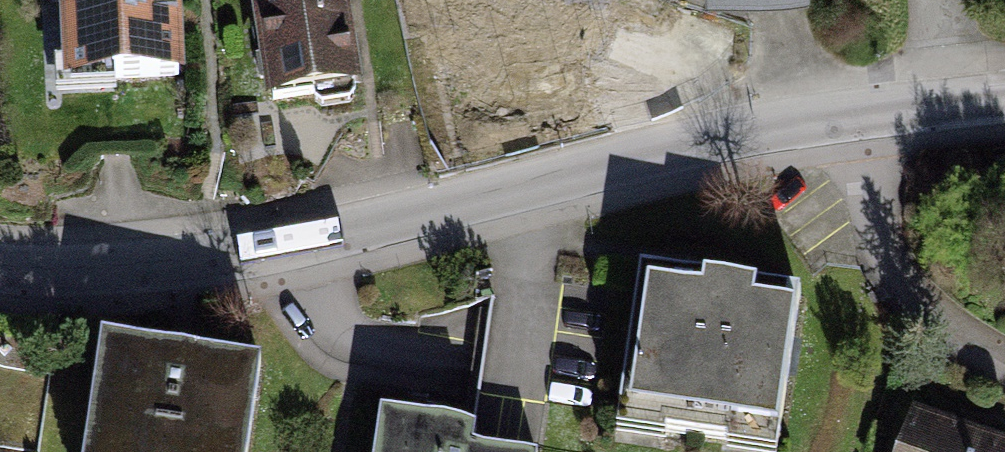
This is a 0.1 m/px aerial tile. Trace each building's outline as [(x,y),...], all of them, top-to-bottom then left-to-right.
[(44,99),(174,98),(173,0),(43,0),(44,99)] [(259,109),(362,89),(345,0),(238,0),(259,109)] [(457,75),(614,14),(609,0),(427,0),(457,75)] [(651,291),(627,450),(642,451),(783,451),(804,313),(651,291)] [(90,451),(252,451),(263,379),(105,355),(90,451)] [(41,435),(52,373),(3,364),(0,383),(0,428),(41,435)] [(921,420),(910,451),(1004,451),(1004,447),(921,420)] [(380,430),(376,451),(476,451),(477,447),(380,430)]
